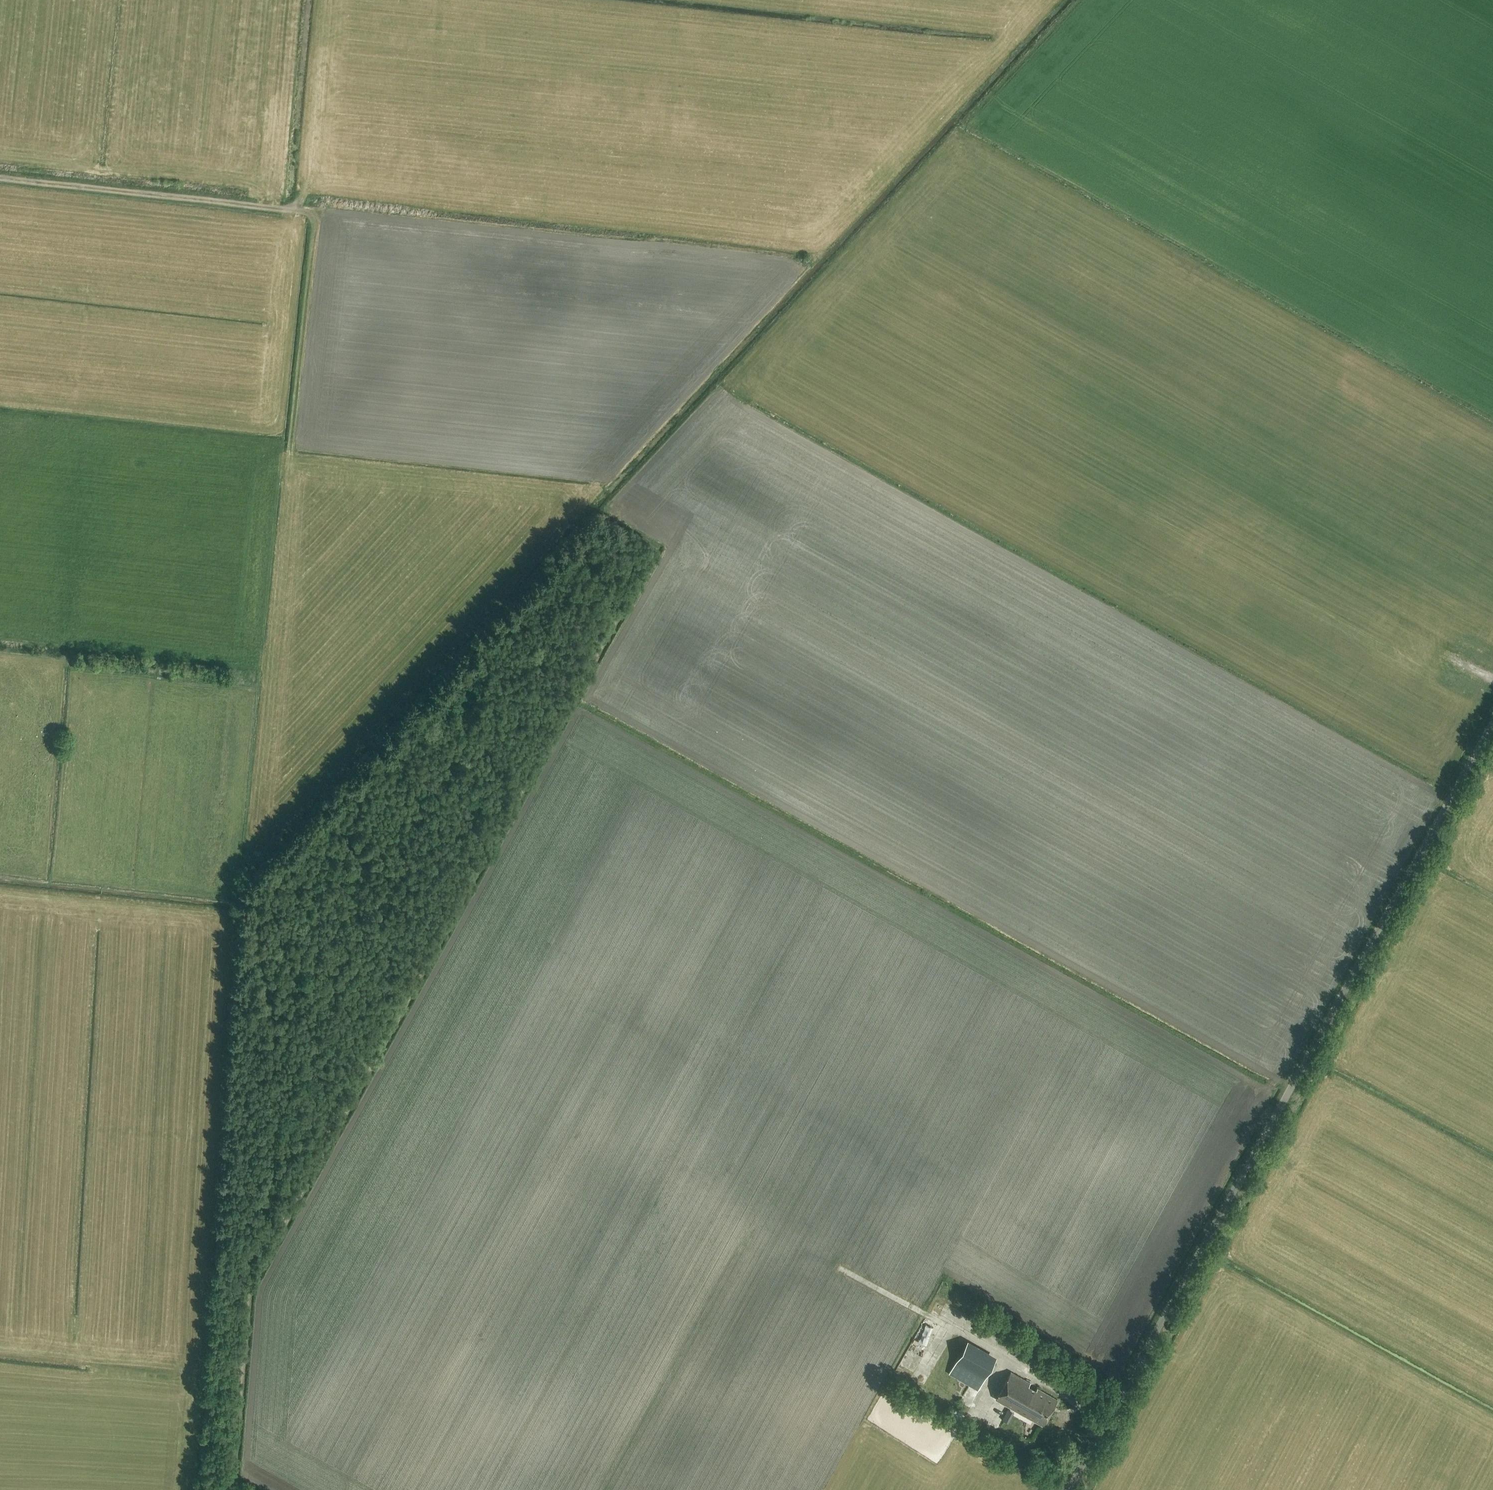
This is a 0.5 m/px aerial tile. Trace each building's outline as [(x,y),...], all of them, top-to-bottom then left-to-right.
[(977,1391),(996,1357),(968,1341),(948,1375),(977,1391)] [(1011,1373),(996,1399),(1042,1426),(1057,1400),(1037,1389),(1036,1391),(1028,1387),(1030,1383),(1011,1373)] [(948,1411),(963,1418),(966,1412),(950,1405),(948,1411)]
